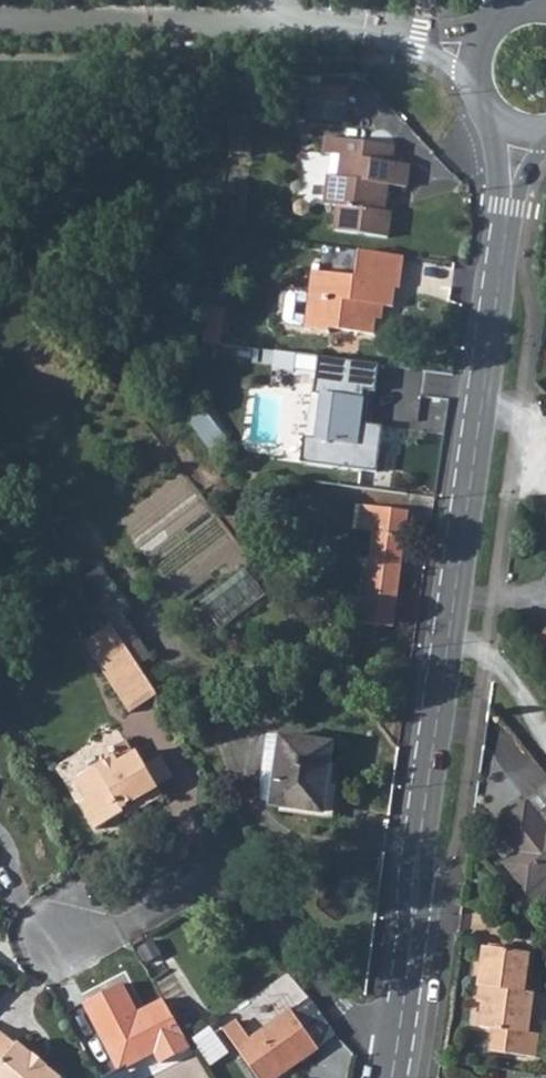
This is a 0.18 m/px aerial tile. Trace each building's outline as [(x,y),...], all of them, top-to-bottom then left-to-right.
[(310,104),(309,120),(347,126),(349,109),(310,104)] [(397,147),(330,137),(327,155),(344,158),(341,178),(331,177),(328,205),(341,207),(338,231),(391,238),(394,214),(387,212),(391,186),(409,188),(412,166),(394,164),(397,147)] [(407,258),(362,251),(358,278),(316,271),(313,294),(295,291),(290,295),(287,319),(290,324),(308,327),(308,330),(331,333),(332,330),(377,337),(380,318),(377,317),(378,306),(396,309),(398,289),(402,289),(407,258)] [(300,439),(300,459),(369,472),(374,425),(364,421),(372,366),(313,358),(311,390),(327,396),(322,441),(300,439)] [(356,530),(373,532),(377,508),(360,505),(356,530)] [(377,508),(373,532),(360,622),(391,627),(407,512),(377,508)] [(247,566),(203,601),(224,627),(268,591),(247,566)] [(105,569),(89,575),(107,617),(123,611),(105,569)] [(154,697),(110,631),(82,648),(128,718),(156,701),(154,697)] [(280,736),(271,807),(323,813),(332,743),(280,736)] [(394,736),(393,743),(400,744),(402,737),(394,736)] [(93,835),(122,819),(119,813),(133,805),(137,813),(161,800),(156,792),(143,771),(136,756),(130,759),(122,746),(107,755),(111,762),(73,785),(84,805),(78,809),(93,835)] [(157,763),(143,771),(156,792),(170,784),(157,763)] [(525,804),(545,830),(545,787),(525,804)] [(495,827),(515,853),(503,864),(525,892),(545,876),(545,830),(525,804),(495,827)] [(478,943),(473,982),(479,983),(474,1024),(489,1026),(486,1048),(529,1054),(533,1032),(521,1030),(526,989),(518,988),(524,948),(478,943)] [(251,1038),(239,1021),(224,1030),(256,1077),(276,1077),(335,1036),(312,998),(251,1038)] [(17,1045),(15,1048),(0,1036),(0,1077),(58,1077),(17,1045)]
